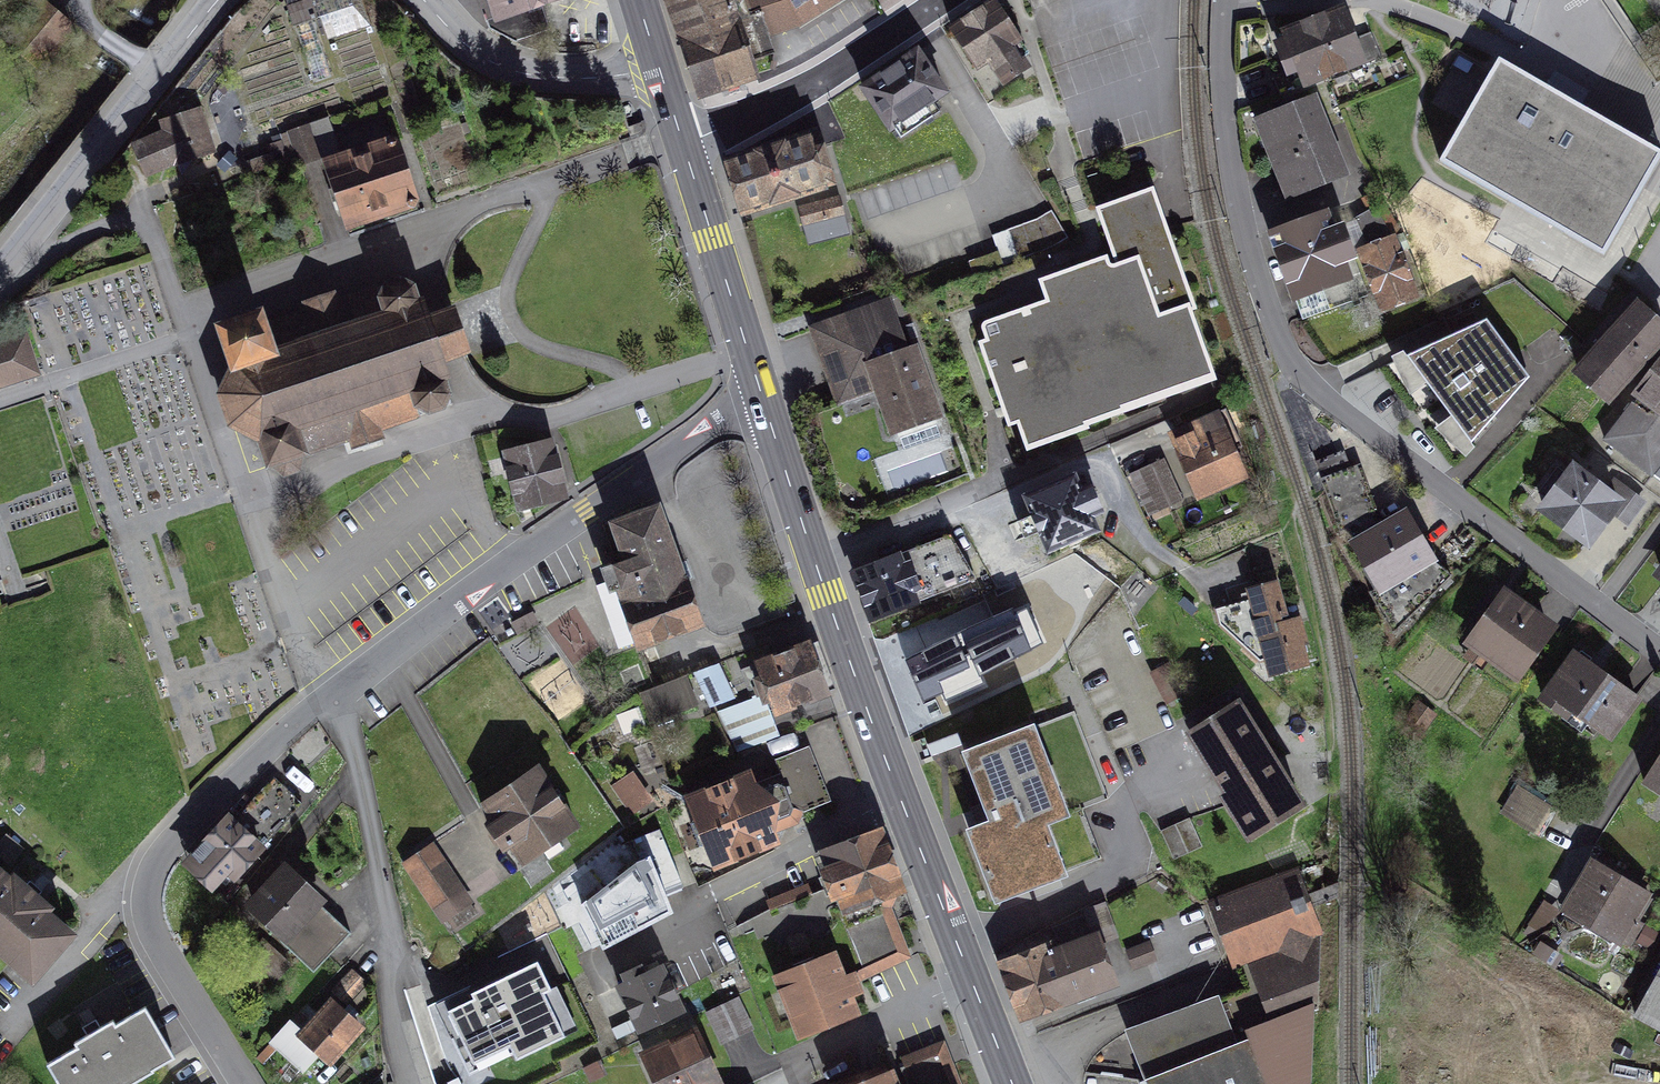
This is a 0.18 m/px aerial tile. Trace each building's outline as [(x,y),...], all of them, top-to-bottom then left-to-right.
[(259,0),(250,0),(182,83),(201,98),(272,11),(259,0)] [(314,82),(330,77),(313,22),(321,19),(315,0),(303,0),(289,4),(314,82)] [(503,0),(479,0),(489,29),(525,47),(552,38),(541,3),(507,14),(503,0)] [(541,3),(552,0),(503,0),(507,14),(541,3)] [(701,97),(757,78),(752,63),(776,54),(771,39),(762,12),(750,17),(744,0),(668,0),(701,97)] [(750,17),(762,12),(771,39),(795,34),(801,31),(851,0),(744,0),(750,17)] [(6,39),(41,69),(73,30),(38,1),(6,39)] [(995,3),(953,30),(977,68),(989,60),(1004,83),(1027,68),(1012,45),(1019,41),(995,3)] [(1283,83),(1299,77),(1305,92),(1366,69),(1363,61),(1380,55),(1371,33),(1355,39),(1344,9),(1283,32),(1286,39),(1269,46),(1283,83)] [(951,98),(919,52),(859,92),(890,137),(896,133),(901,140),(942,113),(938,107),(951,98)] [(1500,60),(1442,161),(1604,254),(1659,157),(1659,152),(1500,60)] [(1255,123),(1287,203),(1349,178),(1317,98),(1255,123)] [(218,155),(200,108),(160,123),(164,134),(130,146),(144,182),(218,155)] [(320,158),(309,126),(290,132),(301,165),(320,158)] [(778,146),(722,165),(741,222),(829,195),(828,190),(838,187),(830,164),(823,144),(819,133),(778,146)] [(394,140),(328,163),(350,226),(415,204),(394,140)] [(287,162),(280,143),(269,147),(276,166),(287,162)] [(1151,182),(1096,202),(1115,255),(1037,283),(1044,304),(984,325),(989,340),(980,343),(1010,427),(1019,424),(1027,447),(1216,381),(1191,310),(1196,308),(1165,222),(1161,210),(1155,194),(1151,182)] [(1384,307),(1414,295),(1392,236),(1403,230),(1379,191),(1365,201),(1372,214),(1356,223),(1373,249),(1365,252),(1384,307)] [(838,198),(800,210),(810,244),(849,234),(838,198)] [(1037,219),(993,237),(998,253),(1004,268),(1050,249),(1068,238),(1053,211),(1037,219)] [(1266,237),(1292,309),(1300,307),(1305,318),(1368,295),(1343,228),(1332,233),(1326,215),(1266,237)] [(234,366),(221,395),(231,426),(260,441),(268,467),(273,466),(284,475),(300,470),(302,456),(454,406),(445,380),(448,379),(444,368),(456,364),(468,360),(454,316),(441,320),(429,324),(422,302),(419,303),(411,277),(338,301),(335,292),(298,305),(302,315),(264,328),(261,318),(223,331),(234,366)] [(878,305),(814,328),(837,394),(876,381),(894,433),(899,431),(905,449),(941,437),(935,418),(939,417),(915,349),(908,351),(900,327),(887,332),(878,305)] [(1611,399),(1659,344),(1659,326),(1637,306),(1579,371),(1611,399)] [(1407,356),(1472,443),(1530,377),(1486,319),(1407,356)] [(0,343),(0,384),(39,371),(26,334),(0,343)] [(1659,481),(1659,369),(1606,439),(1659,481)] [(1226,410),(1176,432),(1184,451),(1178,454),(1195,495),(1240,475),(1223,436),(1236,431),(1226,410)] [(1172,435),(1169,428),(1156,434),(1159,441),(1172,435)] [(551,444),(501,456),(515,516),(566,504),(551,444)] [(1350,464),(1345,451),(1318,462),(1323,475),(1350,464)] [(1164,461),(1132,475),(1150,516),(1182,501),(1164,461)] [(1322,480),(1341,532),(1378,518),(1359,466),(1322,480)] [(1544,510),(1588,543),(1619,502),(1574,469),(1544,510)] [(1027,496),(1049,550),(1097,530),(1091,516),(1101,512),(1091,487),(1081,492),(1075,477),(1027,496)] [(659,508),(613,524),(626,562),(604,569),(611,590),(618,587),(639,647),(702,624),(687,581),(685,581),(659,508)] [(1405,516),(1356,545),(1381,586),(1369,593),(1393,633),(1451,576),(1430,559),(1405,516)] [(853,572),(872,619),(975,579),(951,535),(853,572)] [(1269,587),(1244,594),(1246,602),(1217,610),(1221,625),(1259,660),(1269,658),(1272,671),(1304,662),(1294,624),(1282,627),(1269,587)] [(1515,673),(1548,627),(1507,597),(1494,615),(1488,611),(1479,623),(1485,628),(1474,643),(1515,673)] [(1196,610),(1185,600),(1180,605),(1191,615),(1196,610)] [(1024,605),(906,661),(924,699),(1042,643),(1024,605)] [(772,700),(777,712),(827,692),(809,645),(742,671),(750,690),(758,687),(765,703),(772,700)] [(1577,655),(1543,701),(1565,717),(1571,709),(1609,736),(1637,698),(1577,655)] [(1186,695),(1169,663),(1156,671),(1150,673),(1167,705),(1171,703),(1186,695)] [(710,709),(735,698),(719,664),(695,673),(710,709)] [(638,687),(646,721),(700,708),(692,675),(638,687)] [(740,703),(718,712),(735,755),(781,737),(769,709),(755,704),(743,709),(740,703)] [(1237,814),(1251,836),(1301,805),(1269,755),(1237,704),(1198,729),(1211,749),(1205,752),(1242,811),(1237,814)] [(1420,705),(1410,718),(1423,729),(1433,715),(1420,705)] [(1072,713),(966,753),(992,822),(970,830),(996,899),(1102,859),(1083,810),(1109,800),(1072,713)] [(779,774),(756,783),(759,791),(777,784),(787,787),(794,807),(791,815),(780,820),(776,834),(799,828),(805,815),(831,805),(809,747),(773,760),(779,774)] [(1645,783),(1659,792),(1659,759),(1645,783)] [(538,770),(486,805),(498,822),(490,827),(505,849),(513,844),(524,861),(576,826),(538,770)] [(632,816),(652,802),(632,772),(611,786),(632,816)] [(229,818),(194,856),(219,879),(226,870),(234,877),(302,804),(276,779),(235,824),(229,818)] [(690,798),(717,865),(773,842),(776,834),(771,823),(780,820),(791,815),(794,807),(787,787),(777,784),(759,791),(756,783),(747,779),(733,785),(731,783),(690,798)] [(1539,837),(1552,813),(1521,795),(1507,819),(1539,837)] [(1204,847),(1190,817),(1161,831),(1175,861),(1204,847)] [(658,879),(578,922),(594,951),(672,912),(665,895),(683,888),(661,830),(641,838),(650,858),(658,879)] [(880,834),(821,857),(827,871),(817,874),(831,910),(840,906),(846,922),(905,899),(880,834)] [(622,846),(564,892),(578,922),(658,879),(650,858),(641,861),(633,841),(622,846)] [(477,912),(433,847),(406,865),(449,931),(477,912)] [(1214,905),(1246,988),(1219,998),(1237,1045),(1250,1039),(1268,1083),(1311,1083),(1317,930),(1323,865),(1214,905)] [(1568,908),(1629,945),(1642,924),(1637,921),(1650,898),(1595,865),(1568,908)] [(285,872),(254,905),(287,936),(281,942),(314,973),(352,934),(285,872)] [(32,977),(69,935),(43,912),(46,908),(13,879),(10,883),(0,874),(0,949),(32,977)] [(1003,963),(1024,1015),(1113,980),(1098,941),(1114,935),(1102,904),(1082,910),(1083,916),(1053,928),(1064,955),(1054,959),(1048,946),(1003,963)] [(892,908),(845,927),(863,970),(853,975),(854,977),(856,977),(859,984),(871,979),(914,961),(912,956),(892,908)] [(290,965),(264,942),(228,982),(254,1005),(290,965)] [(1148,943),(1128,951),(1134,967),(1154,959),(1148,943)] [(835,955),(771,980),(797,1047),(863,1021),(861,1017),(855,1002),(864,998),(859,984),(856,977),(854,977),(845,981),(835,955)] [(551,990),(538,961),(472,993),(474,998),(448,1010),(460,1034),(452,1038),(462,1060),(482,1050),(488,1066),(514,1053),(517,1059),(566,1036),(545,993),(551,990)] [(628,983),(619,987),(640,1030),(682,1010),(675,995),(662,967),(646,975),(642,966),(624,974),(628,983)] [(368,985),(353,970),(333,992),(349,1007),(368,985)] [(1659,1030),(1659,971),(1635,1016),(1659,1030)] [(722,1042),(752,1027),(738,998),(707,1012),(722,1042)] [(1128,1032),(1148,1083),(1268,1083),(1250,1039),(1237,1045),(1219,998),(1128,1032)] [(360,1029),(331,1003),(319,1017),(306,1005),(272,1043),(303,1071),(320,1052),(331,1061),(360,1029)] [(45,1064),(56,1083),(146,1083),(170,1071),(177,1067),(166,1047),(145,1009),(133,1016),(116,1025),(113,1020),(73,1042),(75,1047),(45,1064)] [(716,1082),(694,1036),(648,1057),(661,1083),(711,1083),(716,1082)] [(944,1065),(929,1057),(860,1083),(952,1083),(944,1065)] [(604,1076),(598,1062),(589,1066),(595,1080),(604,1076)]
